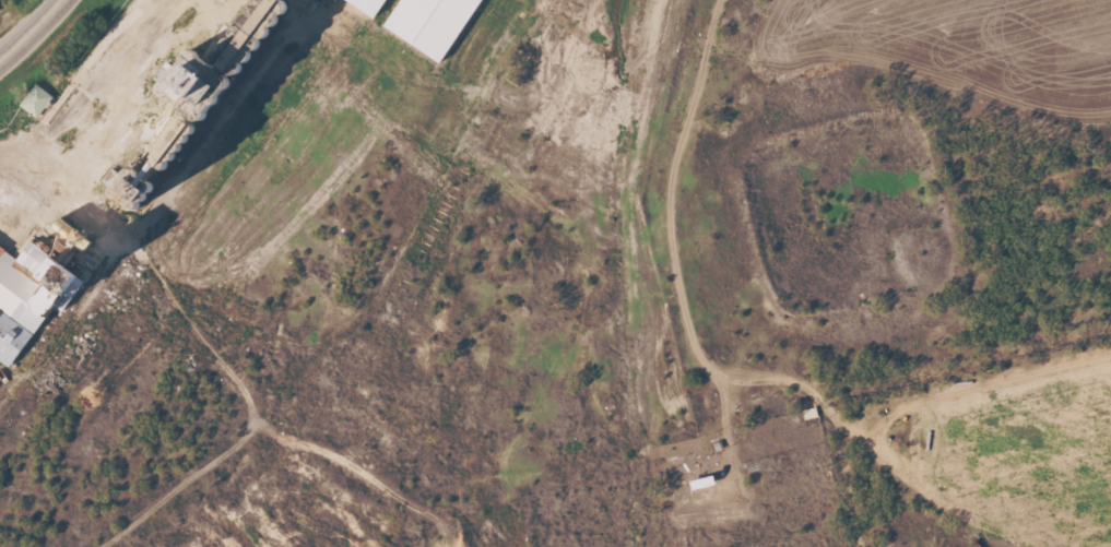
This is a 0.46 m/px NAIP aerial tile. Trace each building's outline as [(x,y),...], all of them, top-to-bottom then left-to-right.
[(180,208),(241,98),(243,97),(245,84),(257,86),(264,108),(294,53),(288,33),(306,0),(285,0),(285,2),(283,0),(279,0),(274,6),(274,0),(256,0),(246,18),(280,6),(285,18),(259,44),(215,60),(229,74),(170,94),(194,107),(112,191),(120,199),(180,208)] [(380,13),(391,29),(453,63),(487,0),(357,0),(380,13)] [(41,118),(57,96),(39,83),(23,105),(41,118)] [(16,371),(59,306),(76,318),(84,303),(78,294),(93,272),(38,237),(23,261),(36,270),(33,275),(17,265),(21,259),(0,245),(0,361),(16,371)]
